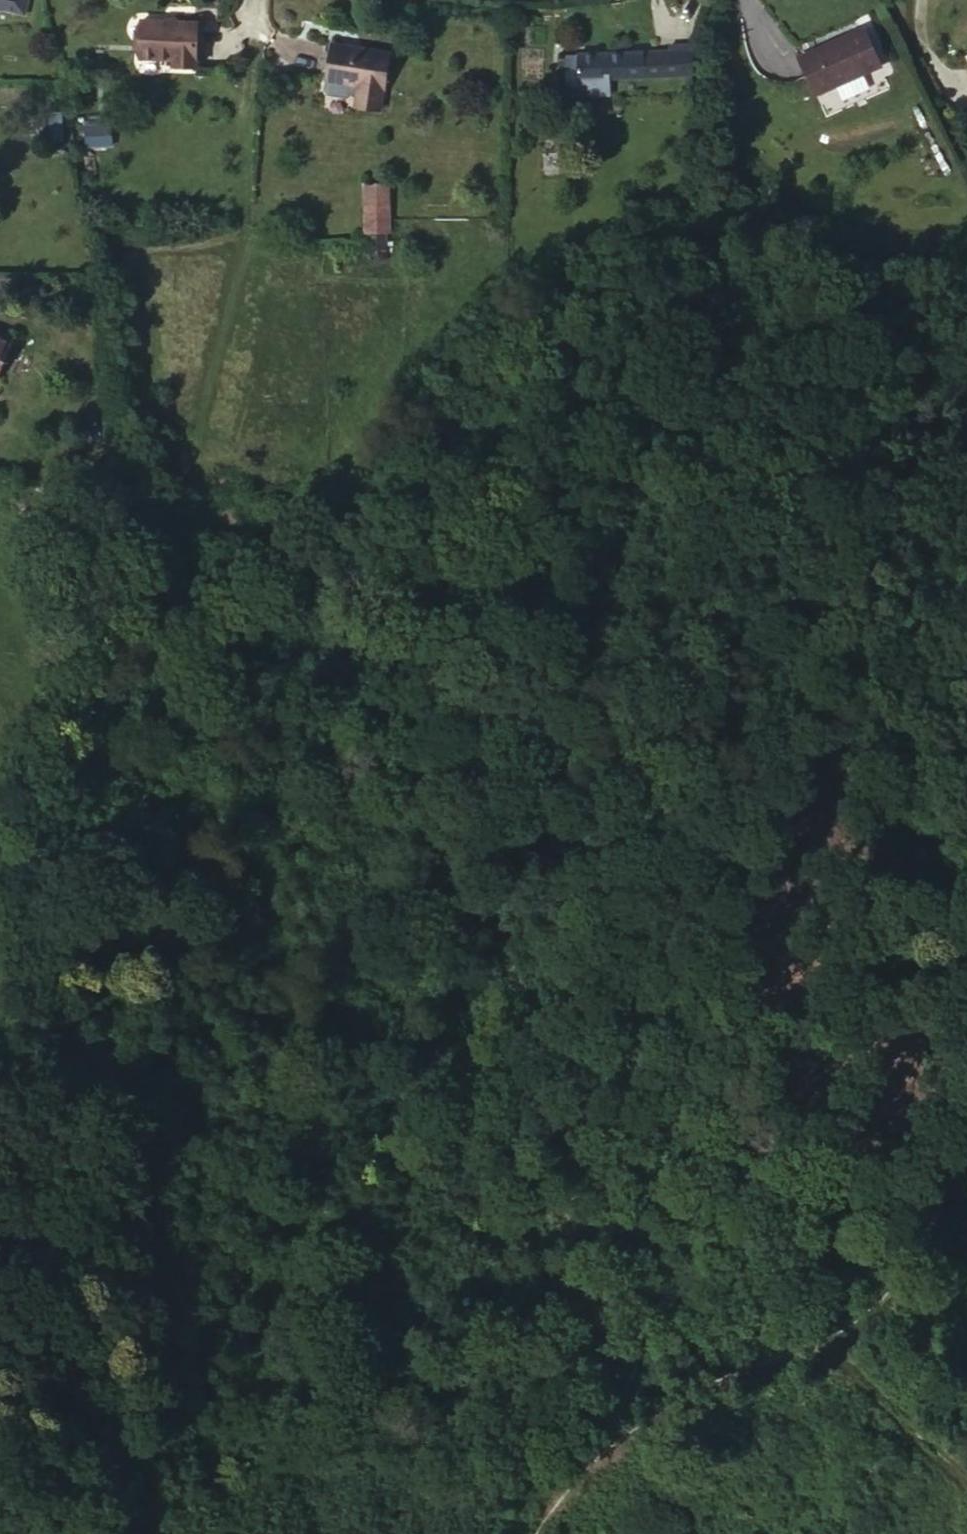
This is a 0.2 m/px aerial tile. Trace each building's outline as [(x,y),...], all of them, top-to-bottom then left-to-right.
[(20,11),(23,0),(0,0),(0,6),(20,11)] [(191,45),(133,40),(130,81),(163,83),(162,92),(187,94),(191,45)] [(783,71),(802,111),(868,81),(850,40),(783,71)] [(616,99),(670,95),(672,63),(649,63),(649,73),(564,79),(567,118),(601,115),(601,106),(616,106),(616,99)] [(343,112),(341,126),(364,131),(373,85),(320,72),(314,106),(343,112)] [(344,239),(368,240),(369,213),(345,213),(344,239)]
